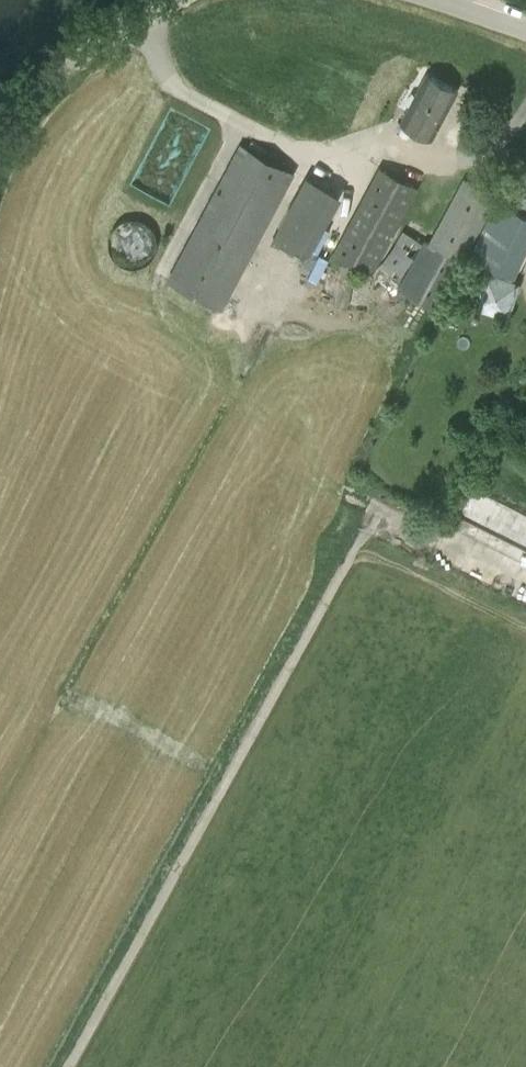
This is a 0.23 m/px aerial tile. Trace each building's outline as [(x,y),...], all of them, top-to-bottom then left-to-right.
[(427,73),(403,120),(432,136),(457,89),(427,73)] [(241,144),(168,280),(221,308),(294,172),(241,144)] [(380,167),(335,252),(372,271),(418,187),(380,167)] [(504,196),(525,206),(525,173),(517,169),(504,196)] [(305,177),(263,255),(277,263),(286,247),(307,259),(341,196),(305,177)] [(426,240),(399,289),(437,309),(497,194),(464,177),(430,242),(426,240)] [(471,254),(514,274),(525,249),(525,211),(497,197),(471,254)] [(108,239),(108,241),(108,244),(108,246),(109,248),(110,251),(111,254),(112,256),(114,258),(115,259),(117,261),(119,262),(120,263),(123,264),(125,265),(128,266),(131,266),(135,266),(137,266),(139,265),(142,264),(144,263),(146,262),(149,260),(151,258),(152,256),(154,254),(155,252),(155,250),(156,248),(157,245),(157,243),(157,240),(156,238),(156,235),(155,233),(154,230),(153,229),(150,225),(148,223),(145,221),(144,220),(142,219),(139,218),(136,218),(134,218),(131,218),(129,218),(125,219),(123,220),(121,220),(119,222),(116,224),(114,226),(113,227),(112,229),(111,231),(110,233),(109,235),(109,237),(108,239)] [(399,289),(426,240),(403,228),(376,277),(399,289)] [(321,293),(320,299),(325,299),(324,304),(347,308),(355,266),(332,262),(332,266),(327,265),(326,271),(330,272),(326,294),(321,293)] [(521,286),(485,273),(472,310),(508,323),(521,286)] [(461,517),(525,547),(525,513),(474,490),(461,517)]
